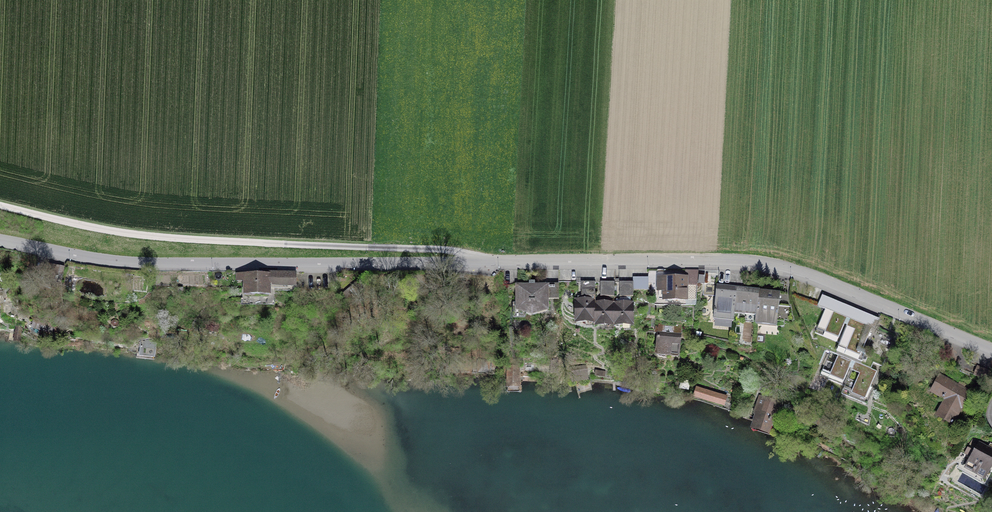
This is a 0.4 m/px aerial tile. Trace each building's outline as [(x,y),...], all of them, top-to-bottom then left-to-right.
[(687,299),(687,283),(697,283),(697,269),(685,269),(685,274),(656,274),(656,289),(662,289),(662,299),(687,299)] [(299,286),(299,271),(272,272),(238,272),(238,282),(245,282),(245,296),(273,296),(273,287),(299,286)] [(633,295),(633,289),(649,290),(649,276),(633,276),(633,280),(617,280),(617,295),(633,295)] [(595,294),(595,280),(580,280),(580,294),(595,294)] [(614,295),(614,280),(600,280),(600,295),(614,295)] [(466,282),(457,281),(456,293),(465,294),(466,282)] [(558,282),(548,282),(514,282),(515,311),(532,315),(548,311),(548,299),(559,300),(558,282)] [(733,319),(734,310),(737,286),(716,284),(704,283),(703,295),(715,296),(713,317),(733,319)] [(734,310),(755,312),(757,288),(737,286),(734,310)] [(780,290),(757,288),(755,312),(754,322),(777,324),(780,290)] [(822,294),(818,304),(828,308),(850,318),(874,328),(878,318),(822,294)] [(593,321),(595,299),(575,298),(574,319),(593,321)] [(613,322),(613,300),(595,299),(593,321),(613,322)] [(633,323),(633,301),(613,300),(613,322),(633,323)] [(779,306),(778,314),(786,315),(787,307),(779,306)] [(841,340),(850,318),(828,308),(818,330),(841,340)] [(55,324),(34,317),(32,326),(52,332),(55,324)] [(850,318),(841,340),(838,347),(864,359),(877,329),(874,328),(850,318)] [(680,356),(682,323),(660,322),(657,354),(680,356)] [(22,326),(16,325),(13,339),(19,340),(22,326)] [(156,343),(140,341),(139,356),(154,357),(156,343)] [(846,384),(855,362),(831,352),(822,374),(846,384)] [(559,358),(551,358),(550,372),(558,373),(559,358)] [(502,360),(472,359),(472,372),(501,373),(502,360)] [(855,362),(846,384),(843,391),(870,402),(882,373),(855,362)] [(584,365),(571,367),(572,375),(585,372),(584,365)] [(985,368),(977,365),(974,372),(981,376),(985,368)] [(521,393),(520,382),(536,382),(536,368),(520,367),(505,368),(506,385),(507,394),(521,393)] [(971,391),(939,372),(929,389),(944,398),(935,414),(952,424),(971,391)] [(576,381),(580,394),(592,390),(590,384),(588,377),(576,381)] [(695,385),(692,397),(723,406),(727,394),(695,385)] [(779,401),(760,395),(752,418),(749,428),(767,434),(771,425),(779,401)] [(991,467),(991,448),(979,441),(965,465),(986,477),(991,467)]
